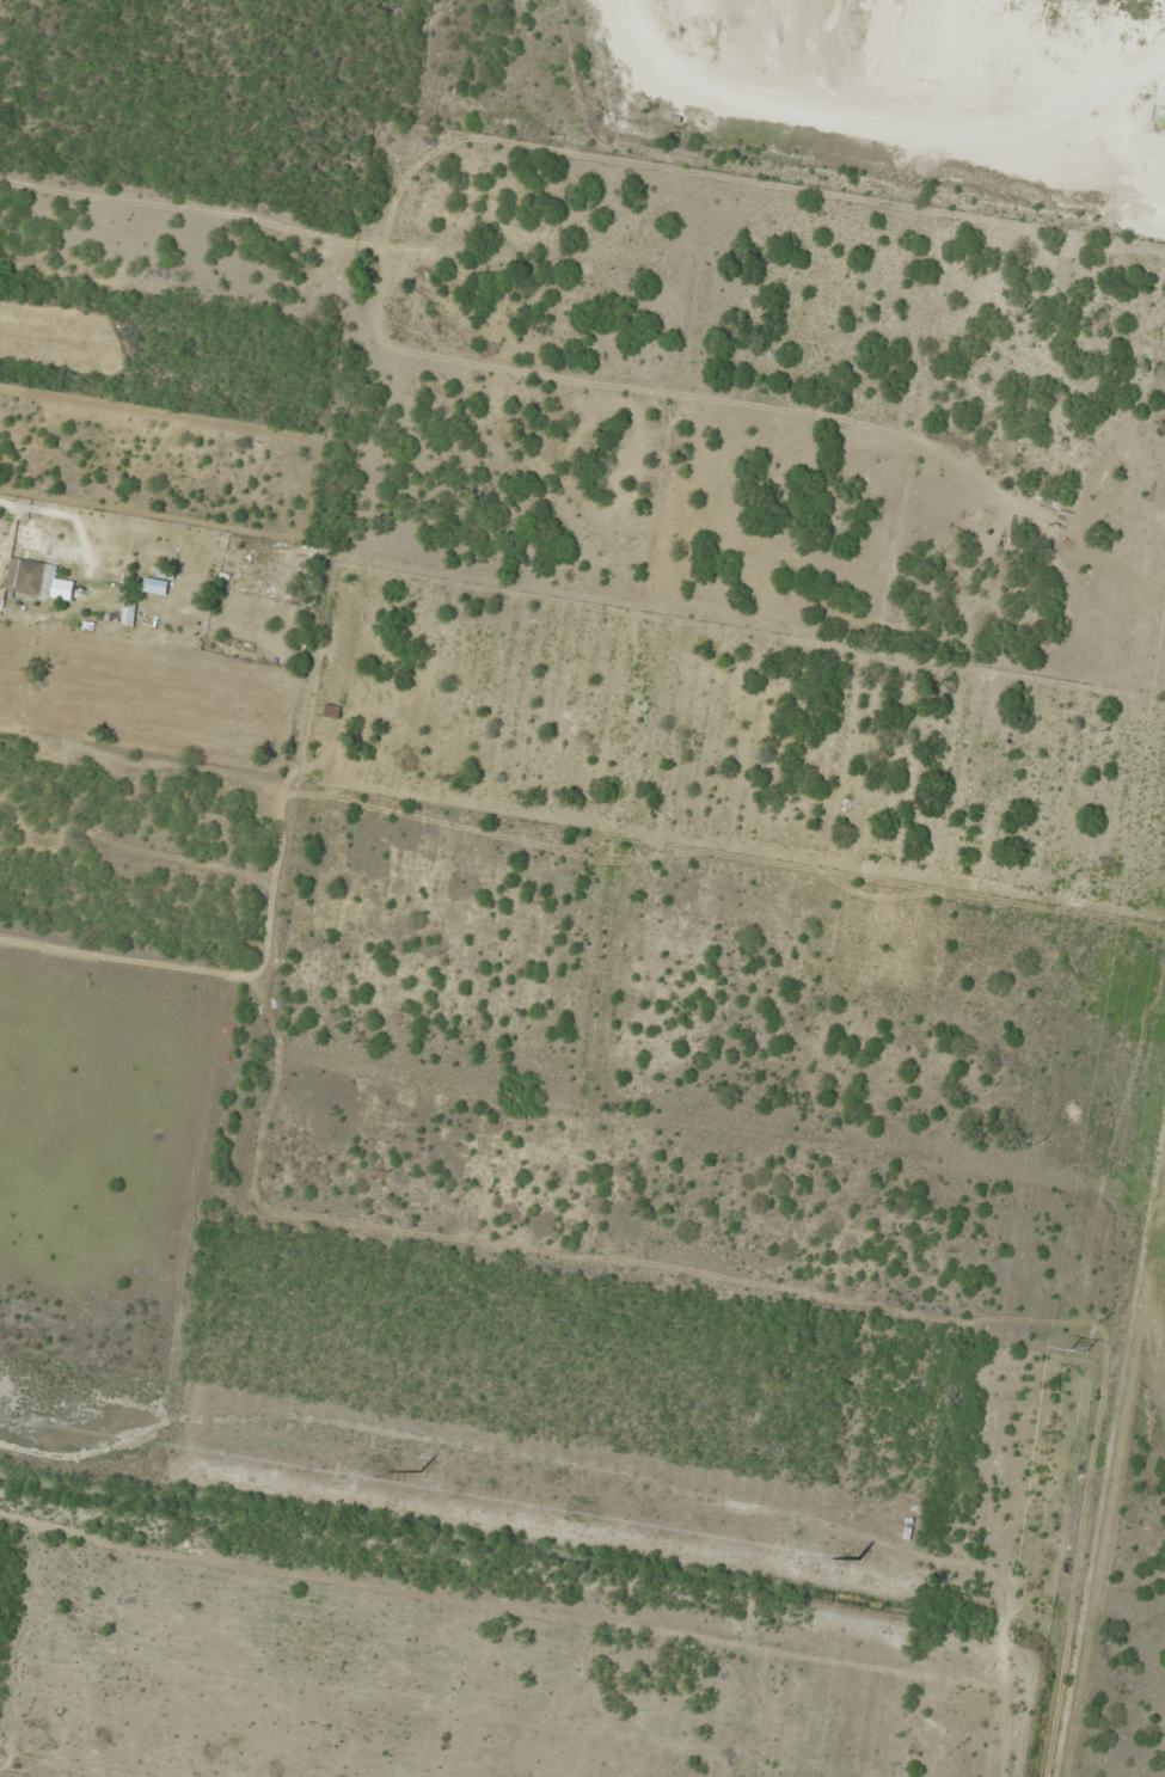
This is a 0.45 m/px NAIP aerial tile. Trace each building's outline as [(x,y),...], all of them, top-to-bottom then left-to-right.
[(15,593),(40,597),(45,564),(19,560),(15,593)]
